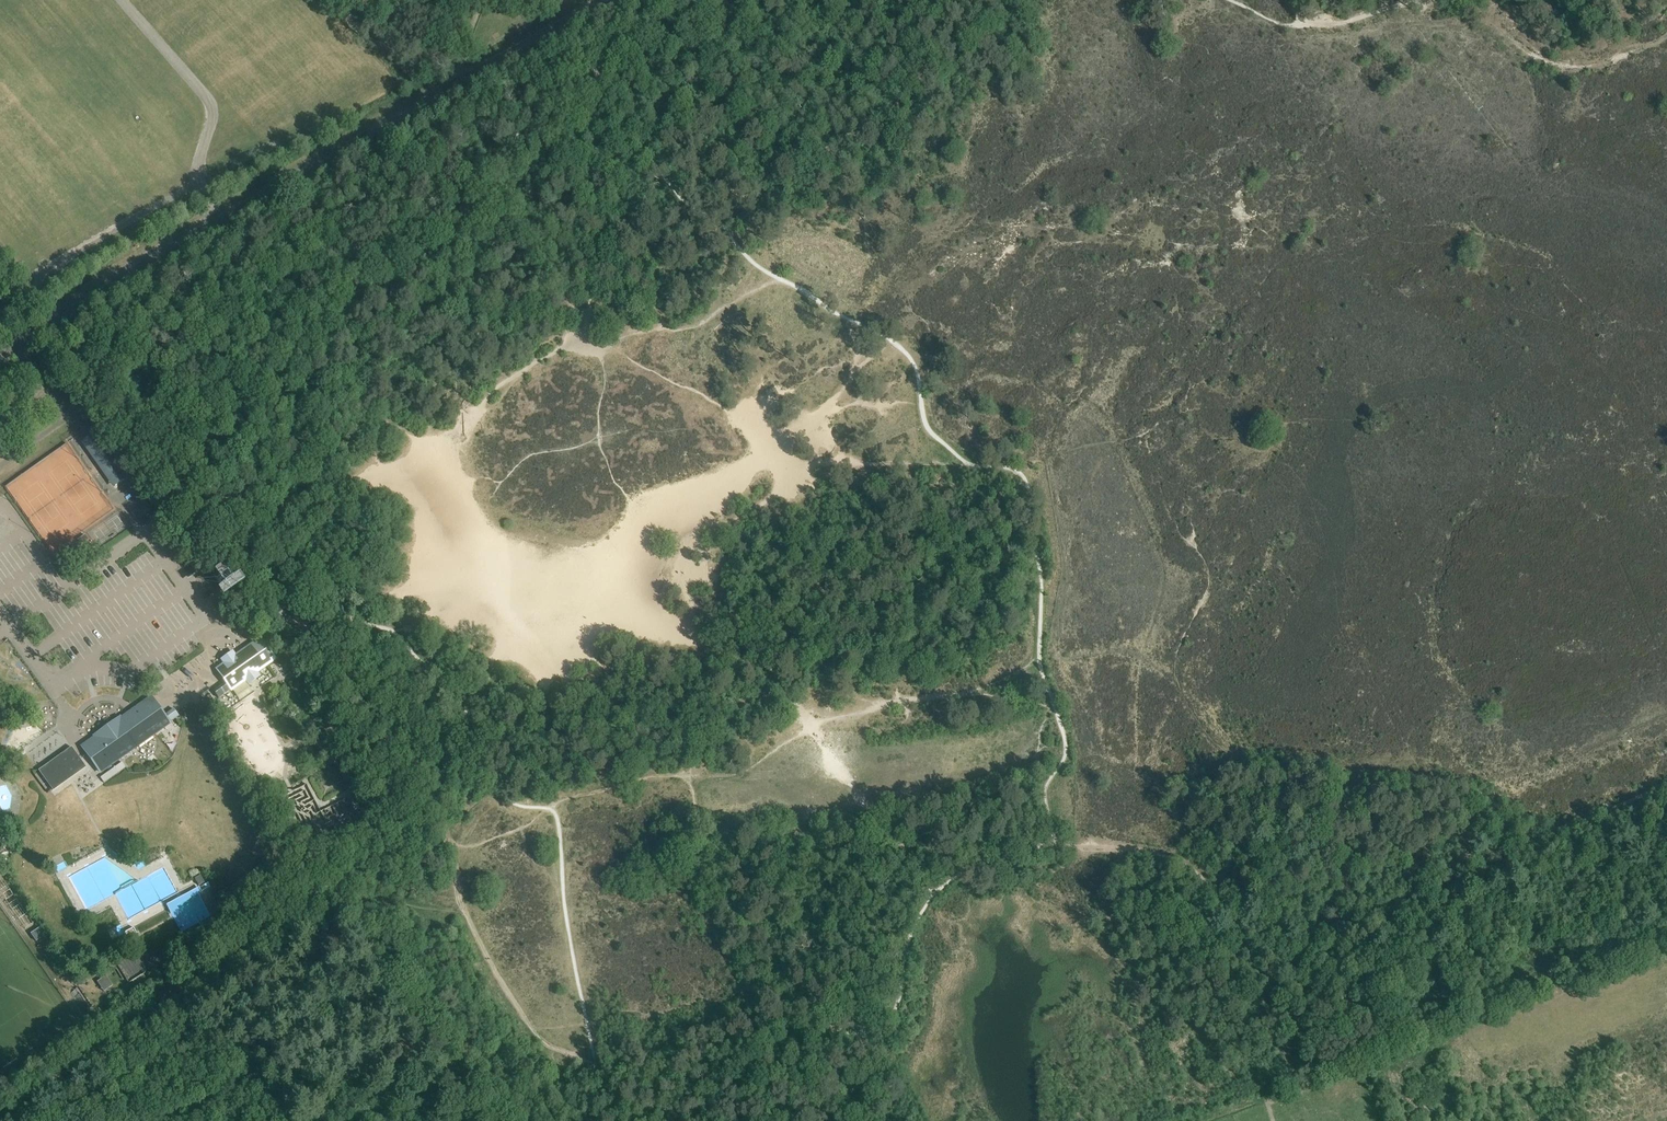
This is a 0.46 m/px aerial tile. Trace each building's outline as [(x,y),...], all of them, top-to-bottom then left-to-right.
[(111,482),(121,475),(93,436),(84,443),(111,482)] [(202,596),(226,585),(221,575),(197,586),(202,596)] [(275,659),(261,639),(257,642),(236,656),(232,651),(220,660),(224,665),(217,670),(231,690),(244,681),(248,686),(261,677),(257,672),(275,659)] [(82,747),(100,772),(169,723),(163,715),(151,698),(82,747)] [(213,700),(206,705),(210,712),(218,706),(213,700)] [(172,709),(163,715),(169,723),(178,717),(172,709)] [(52,791),(85,767),(72,748),(71,747),(38,771),(52,791)] [(124,768),(120,763),(99,778),(103,784),(124,768)] [(345,801),(320,812),(307,784),(284,795),(295,819),(306,813),(310,822),(324,815),(325,817),(336,811),(337,813),(342,811),(343,815),(350,812),(345,801)] [(59,870),(69,866),(67,861),(57,865),(59,870)] [(199,886),(205,883),(201,876),(195,880),(199,886)] [(127,937),(136,932),(134,928),(125,932),(127,937)]
